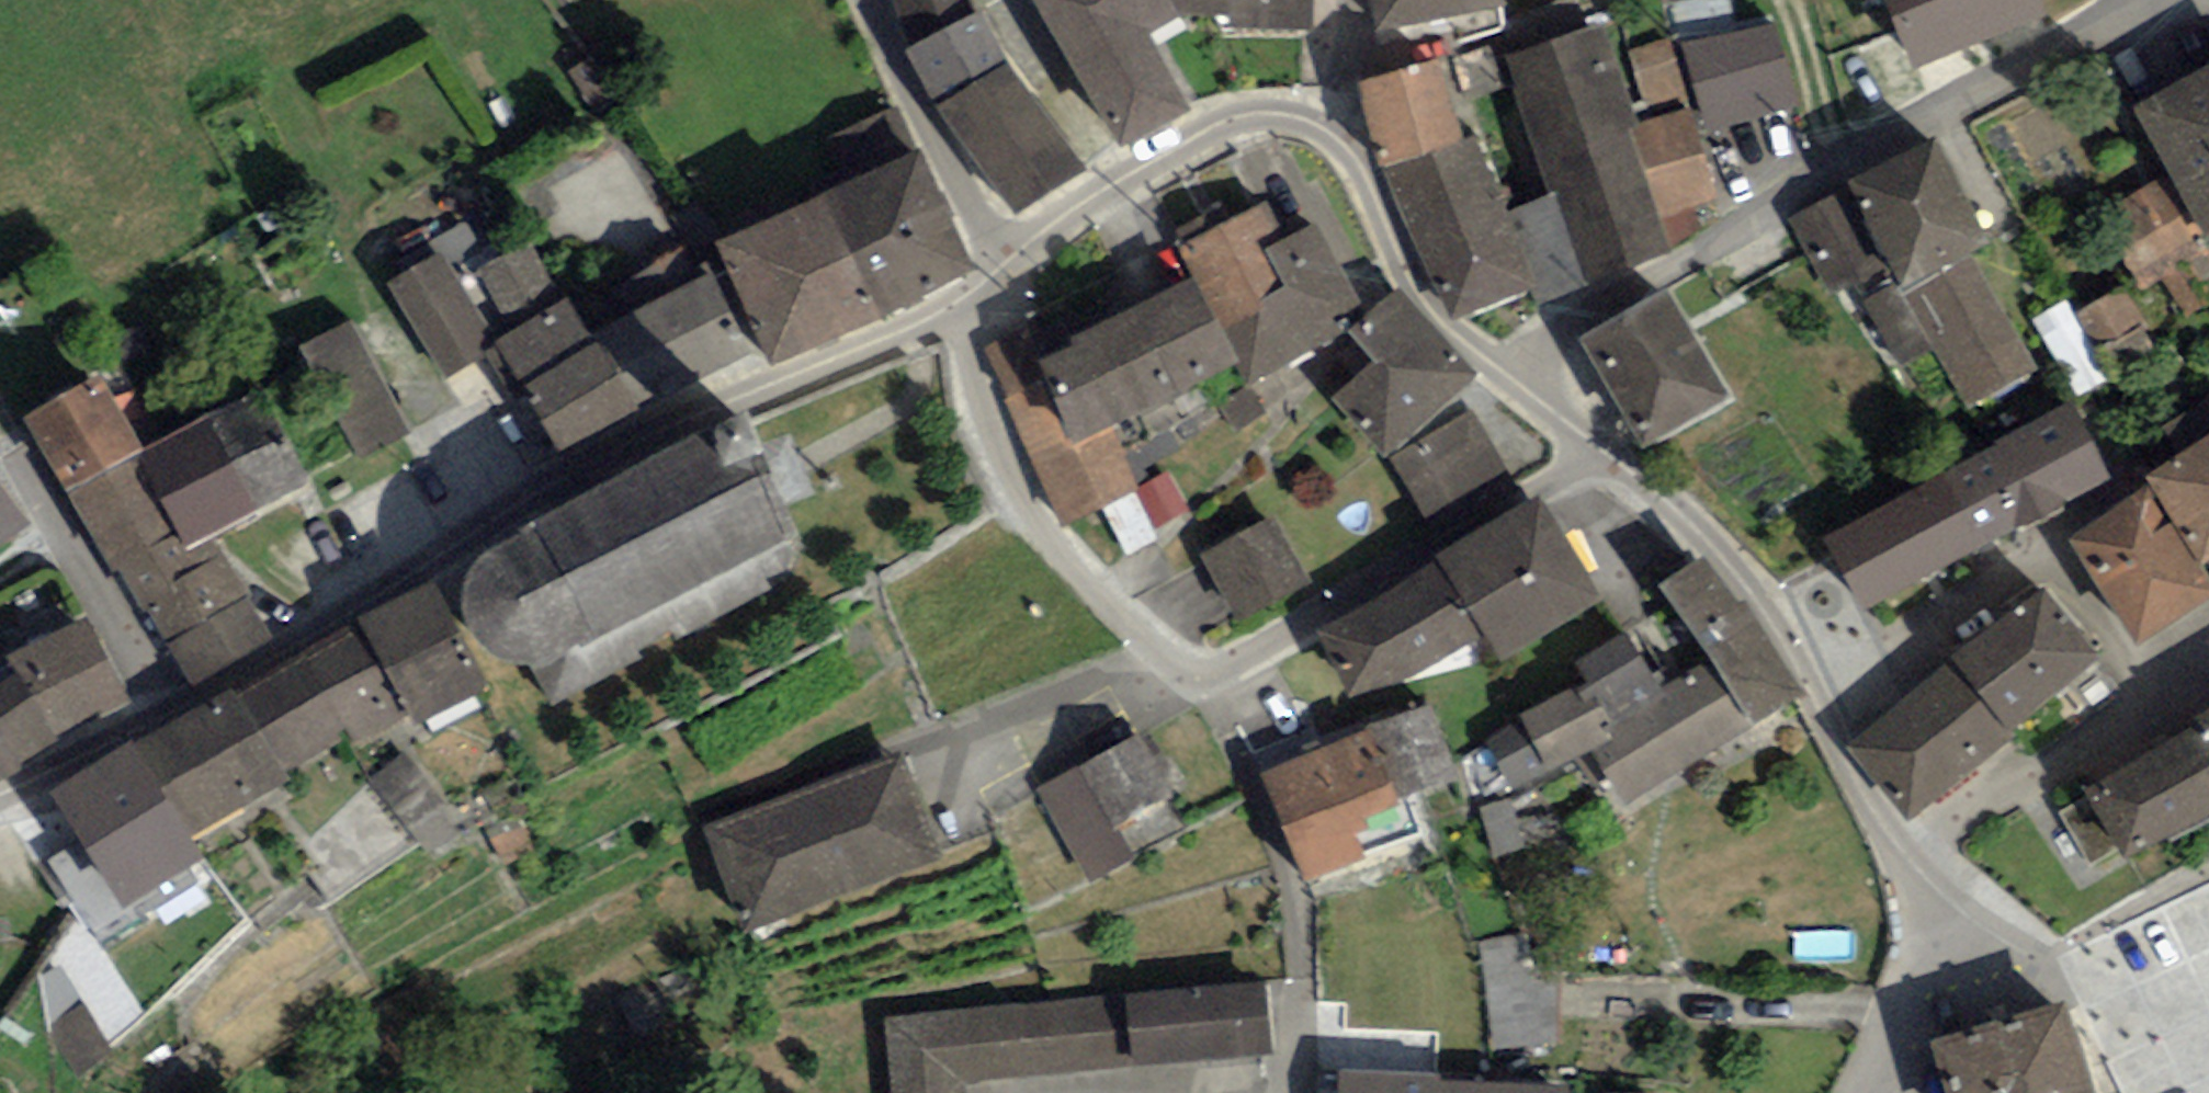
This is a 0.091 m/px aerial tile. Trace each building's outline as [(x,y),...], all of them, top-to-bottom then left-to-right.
[(915,66),(969,42),(951,0),(886,0),(915,66)] [(1093,129),(1154,96),(1117,29),(1151,10),(1145,0),(1023,0),(1093,129)] [(1151,10),(1208,3),(1209,24),(1290,28),(1292,0),(1145,0),(1151,10)] [(1361,16),(1442,0),(1357,0),(1361,16)] [(1899,54),(2011,5),(2009,0),(1875,0),(1899,54)] [(1506,56),(1578,277),(1658,252),(1643,206),(1699,188),(1676,118),(1621,136),(1587,31),(1506,56)] [(1344,82),(1369,160),(1439,137),(1414,59),(1344,82)] [(2203,238),(2208,235),(2208,59),(2129,102),(2167,172),(2203,238)] [(929,103),(998,207),(1057,169),(988,64),(929,103)] [(1715,77),(1730,129),(1767,118),(1753,67),(1715,77)] [(1439,137),(1369,160),(1428,285),(1447,303),(1502,282),(1507,254),(1460,140),(1439,137)] [(1880,260),(1891,281),(1956,249),(1968,243),(1921,149),(1799,210),(1835,283),(1880,260)] [(902,157),(801,205),(850,310),(951,263),(902,157)] [(2203,238),(2167,172),(2092,212),(2128,279),(2153,266),(2173,303),(2208,284),(2208,249),(2203,238)] [(801,205),(704,250),(754,355),(850,310),(801,205)] [(1246,209),(1167,246),(1179,273),(1141,290),(1179,372),(1217,355),(1227,376),(1306,339),(1297,318),(1337,300),(1301,224),(1261,242),(1246,209)] [(509,244),(453,273),(476,318),(533,288),(509,244)] [(1956,249),(1891,281),(1953,407),(2019,374),(1956,249)] [(380,282),(428,374),(471,352),(422,259),(380,282)] [(601,330),(643,405),(751,353),(708,272),(601,330)] [(2111,355),(2156,332),(2132,286),(2087,309),(2111,355)] [(979,352),(1051,515),(1118,485),(1085,410),(1134,389),(1095,302),(979,352)] [(1326,395),(1376,447),(1457,371),(1393,303),(1355,339),(1369,354),(1326,395)] [(1580,348),(1631,440),(1711,396),(1661,304),(1580,348)] [(2094,318),(2054,324),(2060,365),(2100,359),(2094,318)] [(297,348),(349,450),(388,431),(336,328),(297,348)] [(643,405),(601,330),(519,375),(561,451),(643,405)] [(19,416),(59,491),(121,458),(81,383),(19,416)] [(235,398),(121,458),(170,549),(183,542),(284,489),(235,398)] [(754,548),(789,530),(726,408),(690,426),(697,439),(487,548),(468,576),(468,606),(480,633),(505,650),(541,651),(561,690),(771,581),(754,548)] [(1457,418),(1383,463),(1418,519),(1492,474),(1457,418)] [(1985,453),(2019,515),(2081,480),(2047,419),(1985,453)] [(2178,561),(2208,543),(2208,432),(2130,477),(2136,488),(2178,561)] [(1985,453),(1921,488),(1955,549),(2019,515),(1985,453)] [(118,567),(177,676),(238,644),(183,542),(170,549),(121,458),(59,491),(104,575),(118,567)] [(1817,546),(1851,607),(1955,549),(1921,488),(1817,546)] [(2194,590),(2178,561),(2136,488),(2057,533),(2115,635),(2194,590)] [(1530,517),(1310,642),(1344,700),(1470,628),(1483,650),(1576,596),(1530,517)] [(1194,559),(1224,617),(1288,585),(1259,527),(1194,559)] [(1589,726),(1624,785),(1793,685),(1710,546),(1663,574),(1711,654),(1589,726)] [(381,707),(442,677),(402,594),(341,623),(377,697),(381,707)] [(1849,745),(1899,813),(1994,744),(1982,728),(2073,661),(2025,596),(1923,671),(1932,684),(1849,745)] [(64,730),(134,690),(89,610),(19,649),(25,661),(64,730)] [(377,697),(341,623),(285,654),(326,725),(377,697)] [(256,766),(326,725),(285,654),(215,694),(256,766)] [(25,661),(0,679),(0,776),(64,730),(25,661)] [(153,825),(256,766),(215,694),(112,754),(153,825)] [(1433,699),(1373,720),(1399,793),(1459,773),(1433,699)] [(2108,857),(2208,805),(2208,706),(2195,713),(2200,724),(2073,790),(2108,857)] [(1359,728),(1256,773),(1302,876),(1357,852),(1339,812),(1387,791),(1359,728)] [(1123,741),(1032,788),(1077,873),(1115,854),(1099,822),(1151,795),(1123,741)] [(95,898),(170,852),(153,825),(111,755),(36,801),(95,898)] [(696,832),(728,920),(911,853),(879,765),(696,832)] [(1484,941),(1487,1048),(1553,1046),(1550,939),(1484,941)] [(963,1076),(1274,1047),(1267,976),(878,1012),(886,1092),(965,1092),(963,1076)] [(2057,1007),(1934,1041),(1949,1092),(2081,1092),(2057,1007)] [(1331,1092),(1571,1092),(1571,1090),(1450,1082),(1447,1051),(1330,1049),(1331,1092)]
